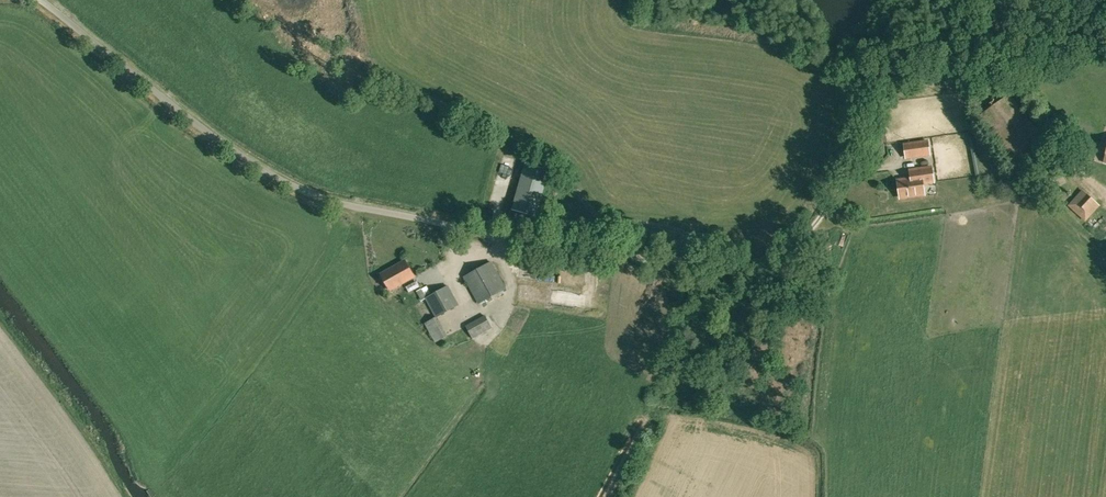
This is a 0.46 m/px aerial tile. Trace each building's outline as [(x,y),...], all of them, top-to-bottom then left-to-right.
[(930,154),(928,141),(904,144),(906,157),(930,154)] [(549,171),(525,164),(512,211),(535,218),(549,171)] [(909,170),(910,179),(898,180),(900,198),(924,194),(923,183),(934,182),(931,167),(916,169),(909,170)] [(1098,205),(1083,191),(1070,204),(1084,218),(1098,205)] [(390,290),(415,276),(406,260),(381,274),(390,290)] [(569,269),(560,268),(520,261),(517,281),(566,288),(569,269)] [(506,288),(491,262),(465,276),(480,303),(506,288)] [(448,285),(426,297),(437,316),(459,304),(448,285)] [(423,299),(426,297),(422,289),(418,291),(423,299)] [(448,335),(438,316),(425,323),(436,343),(448,335)] [(492,327),(486,316),(467,326),(473,338),(492,327)]
